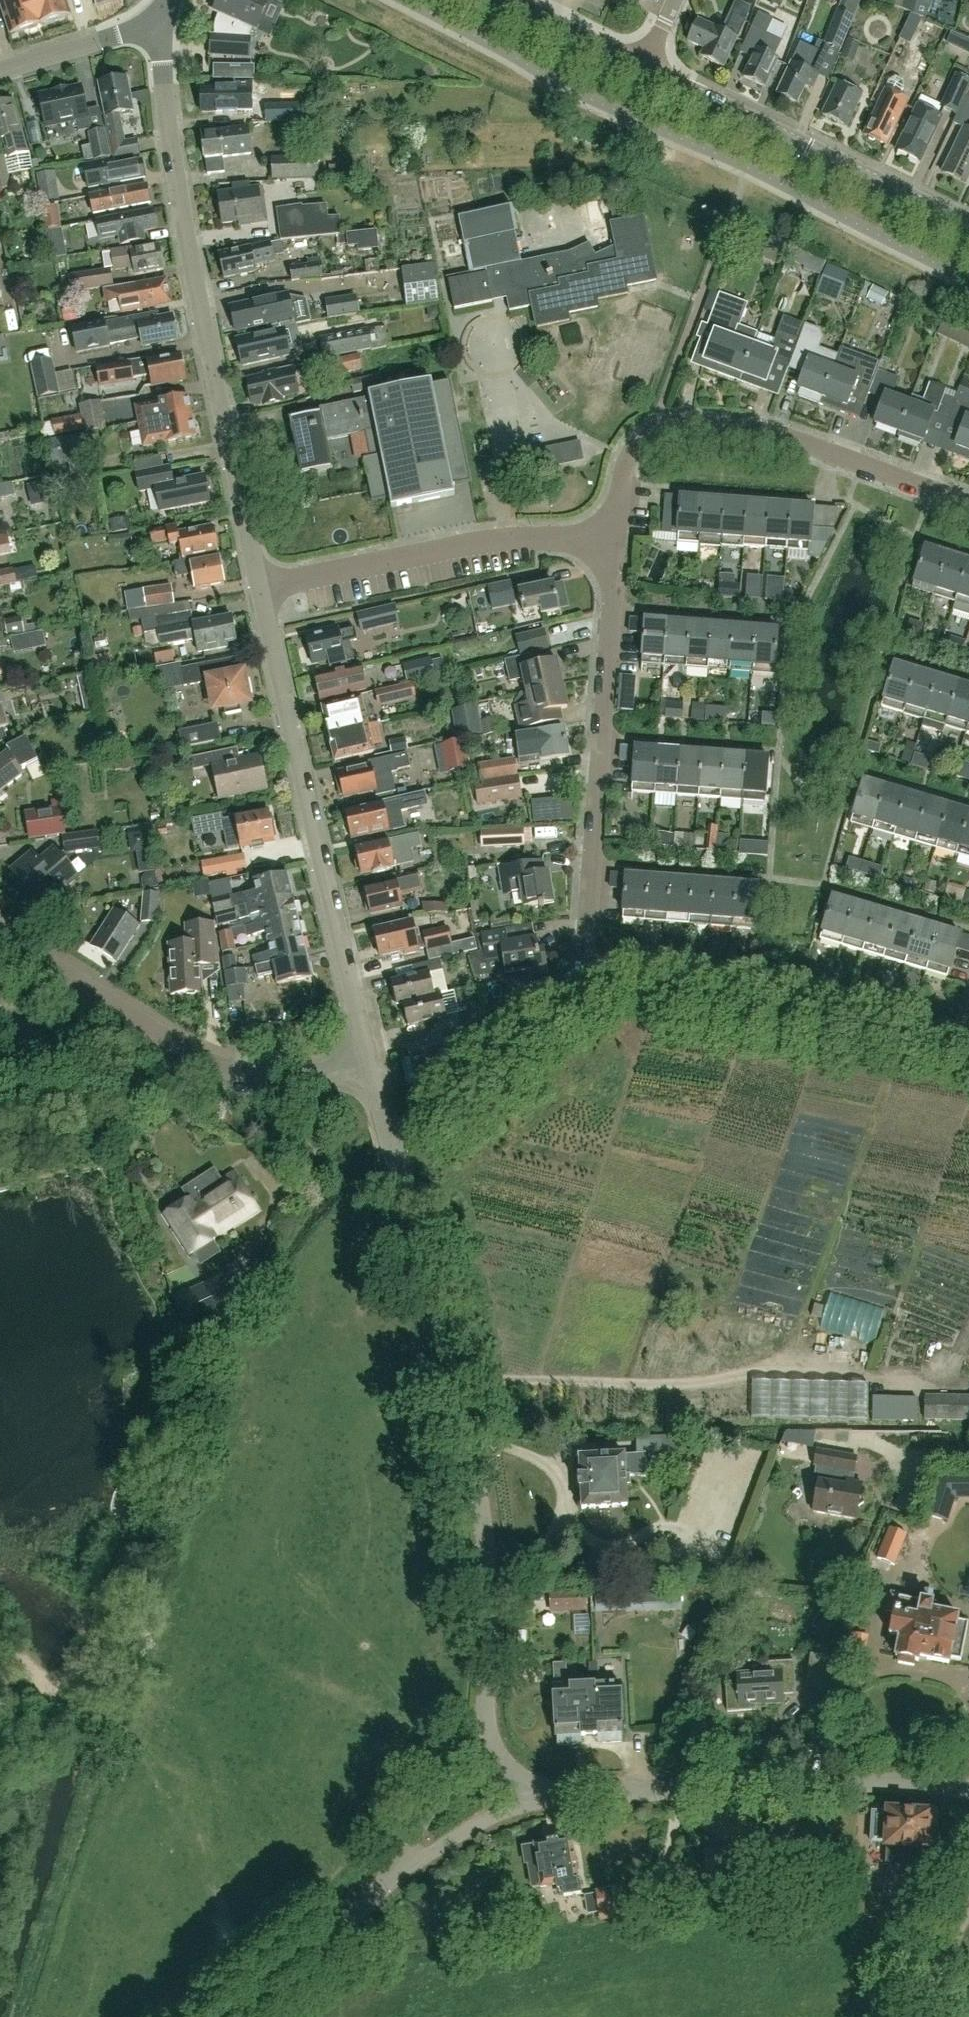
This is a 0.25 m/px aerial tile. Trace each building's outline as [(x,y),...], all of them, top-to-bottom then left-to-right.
[(0,1),(0,4),(10,35),(27,30),(30,31),(37,29),(39,26),(41,25),(33,0),(2,0),(0,1)] [(41,25),(43,25),(46,26),(53,24),(55,21),(69,16),(70,17),(71,16),(66,0),(33,0),(41,25)] [(214,11),(220,14),(218,16),(217,18),(216,21),(215,25),(215,28),(214,31),(215,34),(215,37),(211,37),(210,55),(248,57),(249,39),(248,39),(252,28),(256,30),(269,0),(219,0),(214,11)] [(915,0),(903,0),(901,9),(911,13),(915,0)] [(911,13),(927,19),(931,0),(915,0),(911,13)] [(841,51),(855,17),(838,10),(824,43),(841,51)] [(911,15),(907,24),(917,29),(922,20),(911,15)] [(732,20),(726,33),(697,19),(686,43),(704,51),(701,57),(723,68),(737,38),(744,25),(732,20)] [(752,58),(743,77),(765,87),(778,59),(773,57),(779,45),(764,38),(766,33),(752,27),(740,52),(752,58)] [(812,89),(826,55),(800,45),(792,64),(791,64),(776,93),(797,103),(805,86),(812,89)] [(850,48),(846,62),(870,69),(874,55),(850,48)] [(218,69),(218,78),(254,79),(254,69),(218,69)] [(968,87),(968,80),(956,74),(940,109),(955,116),(964,97),(965,97),(968,87)] [(880,100),(876,108),(863,134),(868,136),(869,138),(873,140),(875,139),(887,145),(908,101),(899,97),(903,88),(902,80),(895,77),(889,81),(884,91),(880,100)] [(104,117),(113,159),(115,159),(140,154),(136,140),(125,142),(119,113),(122,113),(123,115),(130,114),(130,111),(133,111),(126,78),(99,83),(105,116),(104,117)] [(862,94),(837,82),(822,114),(847,126),(862,94)] [(56,92),(39,96),(40,100),(36,100),(39,116),(43,115),(46,127),(76,121),(78,133),(90,130),(81,87),(67,90),(67,89),(55,91),(56,92)] [(955,116),(957,117),(953,124),(963,128),(941,172),(965,184),(968,176),(968,87),(965,97),(964,97),(955,116)] [(201,112),(237,112),(237,88),(201,88),(201,112)] [(878,88),(870,105),(876,108),(880,100),(884,91),(878,88)] [(10,188),(8,175),(32,170),(28,152),(27,152),(13,101),(0,105),(0,140),(3,139),(8,156),(0,157),(0,190),(10,188)] [(920,161),(934,132),(942,116),(917,105),(896,150),(920,161)] [(205,159),(207,175),(224,173),(223,157),(251,154),(247,127),(202,132),(205,159)] [(168,129),(154,133),(157,145),(171,141),(168,129)] [(81,148),(84,162),(110,156),(104,131),(89,134),(91,146),(81,148)] [(273,180),(318,178),(317,156),(271,158),(273,180)] [(115,159),(113,159),(83,166),(88,188),(103,185),(103,186),(145,177),(142,161),(116,166),(115,159)] [(71,175),(60,177),(63,193),(73,191),(71,175)] [(59,201),(56,181),(38,183),(41,204),(59,201)] [(233,192),(218,194),(222,224),(250,220),(250,225),(267,222),(262,187),(249,189),(248,182),(232,185),(233,192)] [(95,214),(109,211),(150,203),(146,186),(92,197),(95,214)] [(301,205),(278,208),(282,240),(340,235),(339,217),(327,217),(326,205),(301,206),(301,205)] [(60,227),(57,206),(42,208),(45,230),(60,227)] [(589,243),(568,252),(521,262),(515,233),(517,233),(512,206),(458,217),(470,276),(448,281),(454,309),(492,301),(506,298),(509,311),(533,306),(537,327),(569,321),(567,313),(598,307),(596,300),(627,294),(625,286),(656,280),(643,218),(623,222),(621,208),(611,210),(613,224),(611,224),(616,245),(595,255),(589,243)] [(152,211),(118,217),(95,222),(98,239),(122,235),(124,244),(144,240),(142,231),(156,228),(152,211)] [(48,231),(50,243),(66,240),(64,228),(48,231)] [(357,247),(358,251),(379,249),(377,231),(346,234),(348,248),(357,247)] [(319,254),(344,250),(343,239),(318,243),(319,254)] [(64,242),(64,251),(89,250),(89,241),(64,242)] [(257,271),(256,267),(275,262),(274,257),(284,254),(281,241),(270,244),(270,242),(218,254),(224,278),(257,271)] [(130,247),(102,253),(105,268),(113,267),(114,272),(127,269),(129,276),(163,270),(158,245),(131,251),(130,247)] [(287,249),(288,258),(318,256),(317,247),(287,249)] [(810,257),(790,248),(784,262),(804,270),(804,272),(819,278),(824,264),(809,258),(810,257)] [(291,282),(322,278),(320,258),(307,260),(308,266),(289,268),(291,282)] [(434,265),(401,269),(406,307),(439,303),(434,265)] [(70,293),(113,285),(110,269),(67,276),(70,293)] [(825,269),(814,299),(836,307),(847,277),(825,269)] [(121,312),(139,309),(170,303),(166,281),(103,293),(106,305),(119,303),(121,312)] [(301,287),(303,297),(323,294),(321,284),(301,287)] [(867,299),(881,306),(888,294),(873,286),(868,298),(867,299)] [(740,382),(753,345),(757,334),(737,326),(746,300),(720,291),(706,329),(714,332),(701,367),(740,382)] [(288,294),(230,307),(235,332),(266,325),(267,328),(294,322),(288,294)] [(357,296),(326,301),(329,318),(360,313),(357,296)] [(75,309),(62,312),(64,324),(77,322),(75,309)] [(156,314),(125,320),(104,324),(104,322),(70,328),(75,356),(110,349),(109,346),(142,339),(143,346),(177,340),(172,315),(157,318),(156,314)] [(771,351),(753,345),(740,382),(763,390),(775,359),(789,365),(804,325),(783,317),(775,340),(771,351)] [(26,319),(22,320),(24,331),(35,329),(35,325),(26,319)] [(805,324),(804,325),(789,365),(804,370),(798,389),(800,390),(798,396),(820,404),(837,355),(819,348),(823,339),(819,329),(805,324)] [(323,359),(372,349),(368,329),(319,339),(323,359)] [(289,354),(283,330),(237,340),(243,365),(289,354)] [(285,335),(292,356),(303,353),(296,331),(285,335)] [(967,332),(960,345),(968,349),(968,333),(967,332)] [(840,348),(837,355),(820,404),(843,413),(846,406),(850,397),(854,398),(857,389),(868,394),(876,370),(877,371),(880,363),(840,348)] [(180,356),(148,362),(148,359),(96,368),(99,388),(134,382),(133,379),(151,376),(153,385),(184,379),(180,356)] [(362,371),(359,356),(324,363),(328,379),(362,371)] [(58,395),(53,362),(32,365),(38,398),(58,395)] [(247,381),(252,403),(262,401),(263,406),(282,402),(281,397),(298,393),(292,367),(262,374),(263,377),(247,381)] [(898,379),(877,371),(876,370),(868,394),(879,397),(875,408),(879,409),(874,423),(897,432),(908,402),(892,396),(898,379)] [(946,422),(956,426),(953,434),(959,436),(952,454),(968,460),(968,380),(964,378),(958,394),(957,393),(946,422)] [(375,431),(364,433),(370,458),(363,459),(371,501),(389,498),(391,508),(454,495),(452,485),(470,482),(449,381),(432,385),(431,381),(368,394),(369,398),(375,431)] [(927,409),(908,402),(897,432),(898,432),(897,436),(919,444),(920,440),(923,441),(928,428),(933,429),(937,419),(946,422),(957,393),(931,384),(924,403),(927,403),(926,405),(928,406),(927,409)] [(167,416),(191,412),(188,395),(159,400),(159,402),(135,406),(138,422),(167,416)] [(320,413),(290,420),(301,476),(333,470),(327,440),(375,431),(369,398),(319,408),(320,413)] [(85,433),(87,433),(107,429),(101,401),(79,405),(85,433)] [(191,412),(167,416),(138,422),(142,447),(196,437),(191,412)] [(51,422),(54,437),(83,431),(80,416),(51,422)] [(87,433),(85,433),(56,439),(61,465),(92,459),(87,433)] [(510,455),(514,475),(584,461),(580,441),(510,455)] [(160,512),(209,502),(206,486),(208,483),(208,481),(204,479),(204,475),(172,482),(169,467),(135,473),(139,492),(155,489),(160,512)] [(66,476),(54,479),(58,494),(69,492),(66,476)] [(49,482),(35,485),(40,503),(53,500),(49,482)] [(702,546),(708,498),(680,496),(680,497),(666,496),(663,532),(676,533),(676,535),(678,535),(677,544),(702,546)] [(724,545),(730,500),(708,498),(702,546),(721,547),(721,545),(724,545)] [(746,546),(750,501),(730,500),(724,545),(746,546)] [(771,503),(750,501),(746,546),(767,548),(771,503)] [(790,504),(771,503),(767,548),(787,549),(790,504)] [(813,506),(790,504),(787,549),(808,551),(808,557),(819,558),(833,531),(824,530),(825,508),(813,507),(813,506)] [(128,520),(111,523),(112,533),(130,530),(128,520)] [(219,551),(213,526),(177,533),(175,526),(151,532),(153,544),(169,540),(170,545),(179,543),(183,559),(219,551)] [(131,533),(108,537),(110,545),(119,543),(119,546),(132,544),(131,533)] [(933,595),(946,554),(925,547),(914,583),(912,588),(933,595)] [(967,560),(946,554),(933,595),(954,601),(967,560)] [(219,559),(191,564),(191,560),(173,563),(176,578),(193,575),(196,589),(224,584),(219,559)] [(954,601),(956,602),(953,611),(968,616),(968,561),(967,560),(954,601)] [(52,561),(33,562),(34,575),(53,574),(52,561)] [(0,572),(0,588),(10,586),(21,584),(18,569),(0,572)] [(492,610),(516,606),(511,581),(487,586),(492,610)] [(553,583),(519,590),(523,613),(540,609),(542,614),(559,611),(558,609),(567,607),(562,584),(553,586),(553,583)] [(718,595),(738,597),(739,585),(719,583),(718,595)] [(128,611),(175,605),(171,586),(143,589),(143,591),(125,593),(128,611)] [(746,587),(746,599),(761,600),(761,588),(746,587)] [(767,589),(766,600),(783,601),(784,590),(767,589)] [(785,590),(784,601),(795,602),(795,595),(792,590),(785,590)] [(372,612),(357,615),(361,632),(376,628),(372,612)] [(231,616),(194,624),(193,624),(191,613),(142,621),(144,634),(157,632),(159,646),(197,640),(200,652),(227,646),(227,643),(236,641),(231,616)] [(662,666),(665,620),(645,619),(645,620),(631,618),(630,632),(644,634),(642,656),(641,664),(662,666)] [(665,620),(662,666),(686,667),(689,622),(665,620)] [(23,635),(20,621),(5,624),(8,639),(23,635)] [(570,627),(572,635),(594,629),(592,621),(570,627)] [(711,624),(689,622),(686,667),(708,669),(711,624)] [(733,626),(711,624),(708,669),(730,671),(733,626)] [(141,626),(132,628),(134,637),(142,635),(141,626)] [(733,626),(730,671),(751,673),(755,627),(733,626)] [(778,629),(755,627),(751,673),(774,674),(775,667),(778,629)] [(354,628),(339,631),(306,638),(312,663),(327,660),(329,668),(347,664),(346,661),(354,660),(350,642),(357,641),(354,628)] [(544,629),(516,636),(521,655),(549,648),(544,629)] [(31,636),(11,640),(14,651),(33,648),(31,636)] [(950,636),(946,648),(961,653),(965,640),(950,636)] [(169,648),(171,657),(192,653),(190,644),(169,648)] [(529,654),(505,660),(510,681),(523,678),(526,691),(562,683),(557,660),(532,666),(529,654)] [(442,657),(431,659),(435,675),(445,672),(442,657)] [(241,711),(239,703),(247,702),(246,698),(251,697),(247,677),(242,678),(241,674),(237,675),(233,658),(179,668),(183,687),(210,682),(216,708),(223,706),(225,715),(241,711)] [(430,658),(403,665),(407,683),(413,682),(435,676),(435,675),(431,659),(430,658)] [(903,713),(916,670),(894,663),(883,699),(881,707),(903,713)] [(321,700),(350,693),(366,689),(361,667),(345,671),(316,678),(321,700)] [(937,676),(916,670),(903,713),(924,719),(937,676)] [(94,691),(90,674),(77,677),(81,694),(94,691)] [(937,676),(924,719),(925,720),(922,727),(942,733),(945,726),(958,683),(937,676)] [(407,683),(393,686),(397,701),(416,696),(413,682),(407,683)] [(562,683),(526,691),(519,693),(513,702),(520,730),(564,720),(561,709),(567,707),(562,683)] [(958,683),(945,726),(966,732),(968,722),(968,686),(958,683)] [(361,698),(322,708),(328,735),(367,725),(377,723),(373,707),(363,709),(361,698)] [(619,699),(618,711),(632,712),(633,700),(619,699)] [(666,702),(665,716),(669,716),(681,718),(683,704),(666,702)] [(694,703),(693,718),(704,719),(705,704),(694,703)] [(7,739),(4,727),(10,726),(4,704),(0,706),(0,743),(7,739)] [(478,707),(452,712),(458,739),(483,733),(481,721),(478,707)] [(382,717),(388,741),(398,738),(392,715),(382,717)] [(481,721),(483,733),(483,735),(495,732),(492,718),(481,721)] [(182,748),(221,741),(218,725),(180,732),(182,748)] [(367,725),(328,735),(335,761),(373,752),(367,725)] [(529,762),(540,760),(568,756),(564,729),(525,735),(529,762)] [(0,760),(0,793),(22,775),(19,771),(38,761),(27,738),(7,748),(10,753),(0,760)] [(405,738),(388,741),(391,752),(407,749),(405,738)] [(465,738),(440,743),(446,773),(471,767),(465,738)] [(654,794),(657,749),(635,747),(635,748),(621,747),(620,760),(634,761),(632,784),(631,792),(654,794)] [(192,771),(213,767),(219,799),(266,789),(259,755),(232,761),(229,749),(189,758),(192,771)] [(681,750),(657,749),(654,794),(678,796),(681,750)] [(702,752),(681,750),(678,796),(698,797),(702,752)] [(723,754),(702,752),(698,797),(720,799),(723,754)] [(343,795),(343,797),(375,790),(376,796),(396,791),(391,772),(398,771),(398,769),(410,767),(407,754),(368,761),(369,766),(338,773),(340,783),(337,785),(339,794),(343,795)] [(745,755),(723,754),(720,799),(742,800),(745,755)] [(912,763),(911,766),(926,770),(927,769),(930,759),(914,754),(912,763)] [(745,755),(742,800),(765,802),(765,794),(768,757),(745,755)] [(132,757),(114,760),(116,769),(134,767),(132,757)] [(517,776),(514,758),(479,763),(481,781),(517,776)] [(519,775),(517,776),(481,781),(474,782),(477,805),(522,798),(519,775)] [(872,830),(885,786),(863,780),(852,816),(850,823),(872,830)] [(885,786),(872,830),(893,836),(906,793),(885,786)] [(352,837),(388,829),(388,832),(406,828),(406,826),(405,827),(401,811),(428,805),(424,792),(381,801),(382,805),(347,813),(352,837)] [(927,799),(906,793),(893,836),(915,842),(927,799)] [(559,799),(561,821),(572,820),(570,798),(559,799)] [(948,805),(927,799),(915,842),(936,848),(948,805)] [(948,805),(936,848),(956,855),(968,813),(968,811),(948,805)] [(30,839),(63,834),(60,808),(26,813),(30,839)] [(235,818),(222,820),(227,850),(241,847),(241,848),(251,846),(252,849),(264,847),(263,844),(275,842),(274,838),(276,836),(274,829),(272,827),(269,811),(235,818)] [(956,855),(968,859),(968,813),(956,855)] [(578,833),(578,822),(555,822),(555,833),(578,833)] [(523,827),(482,829),(483,845),(524,843),(523,827)] [(64,854),(100,848),(98,831),(62,836),(64,854)] [(146,831),(128,834),(130,845),(139,851),(149,849),(146,831)] [(654,833),(653,846),(658,846),(669,846),(670,834),(654,833)] [(421,834),(354,849),(357,861),(355,863),(356,870),(359,871),(360,874),(372,872),(372,874),(389,870),(388,868),(416,862),(413,848),(424,845),(421,834)] [(768,844),(748,842),(747,854),(767,856),(768,844)] [(14,870),(35,896),(51,882),(58,890),(75,876),(53,851),(40,863),(33,854),(14,870)] [(246,868),(244,855),(202,863),(204,876),(246,868)] [(544,861),(499,869),(503,894),(521,891),(523,908),(554,902),(549,873),(546,873),(544,861)] [(862,862),(859,873),(870,876),(872,869),(869,864),(862,862)] [(147,872),(142,879),(143,888),(157,886),(155,871),(147,872)] [(403,907),(401,896),(423,891),(419,873),(395,879),(395,882),(364,889),(365,892),(363,895),(365,902),(368,903),(370,915),(403,907)] [(644,921),(647,876),(625,874),(625,875),(611,874),(610,888),(624,889),(622,911),(623,911),(622,919),(644,921)] [(212,901),(215,914),(235,910),(237,909),(292,895),(288,875),(254,881),(257,894),(245,895),(245,893),(212,901)] [(670,877),(647,876),(644,921),(666,923),(670,877)] [(693,879),(670,877),(666,923),(689,924),(693,879)] [(904,877),(901,886),(913,889),(915,881),(904,877)] [(713,881),(693,879),(689,924),(710,926),(713,881)] [(207,881),(193,884),(195,894),(209,891),(207,881)] [(713,881),(710,926),(732,928),(736,882),(713,881)] [(927,881),(924,891),(933,893),(936,884),(927,881)] [(755,929),(758,884),(736,882),(732,928),(755,929)] [(143,892),(141,922),(156,924),(159,894),(143,892)] [(297,916),(292,895),(237,909),(240,920),(261,915),(264,924),(297,916)] [(841,946),(854,903),(832,896),(822,932),(820,939),(841,946)] [(875,909),(854,903),(841,946),(862,952),(875,909)] [(875,909),(862,952),(883,958),(896,915),(875,909)] [(113,910),(91,946),(116,961),(138,926),(113,910)] [(235,910),(215,914),(218,925),(238,920),(235,910)] [(917,921),(896,915),(883,958),(905,965),(917,921)] [(302,936),(297,916),(264,924),(246,928),(248,939),(266,936),(268,944),(302,936)] [(448,928),(415,936),(411,921),(374,930),(380,957),(403,952),(404,955),(418,952),(417,948),(426,946),(427,951),(452,945),(448,928)] [(938,928),(917,921),(905,965),(926,971),(938,928)] [(168,945),(171,994),(202,993),(201,966),(216,965),(214,923),(185,925),(186,944),(168,945)] [(938,928),(926,971),(947,977),(949,970),(950,970),(956,948),(968,952),(968,938),(960,935),(960,934),(938,928)] [(236,951),(232,930),(219,933),(223,953),(236,951)] [(474,966),(485,964),(485,960),(502,957),(505,974),(529,970),(530,976),(548,973),(544,950),(537,951),(535,938),(508,943),(506,930),(480,934),(483,951),(471,953),(474,966)] [(307,957),(302,936),(268,944),(270,952),(253,956),(256,968),(307,957)] [(312,977),(307,957),(256,968),(258,978),(275,974),(278,984),(312,977)] [(698,958),(697,970),(706,971),(707,959),(698,958)] [(721,958),(720,970),(728,970),(729,958),(721,958)] [(233,959),(223,961),(225,972),(235,971),(233,959)] [(447,992),(440,960),(409,967),(411,977),(391,982),(396,1005),(402,1003),(435,995),(441,994),(447,992)] [(458,964),(446,967),(452,991),(464,988),(458,964)] [(225,972),(227,988),(248,986),(245,969),(235,971),(225,972)] [(432,1020),(434,1029),(460,1023),(461,1023),(461,1026),(481,1021),(479,1014),(460,1019),(453,991),(447,992),(441,994),(435,995),(402,1003),(407,1026),(432,1020)] [(483,1022),(472,1025),(474,1032),(479,1035),(485,1033),(483,1022)] [(434,1029),(431,1030),(433,1041),(406,1047),(409,1059),(404,1060),(410,1082),(429,1077),(428,1072),(430,1072),(428,1062),(450,1057),(445,1039),(463,1035),(461,1026),(461,1023),(460,1023),(434,1029)] [(128,1103),(125,1092),(110,1096),(113,1106),(128,1103)] [(190,1199),(165,1214),(191,1255),(216,1240),(215,1238),(232,1227),(231,1225),(245,1216),(246,1218),(258,1210),(234,1173),(221,1181),(214,1170),(200,1178),(208,1190),(191,1201),(190,1199)] [(183,1295),(173,1299),(183,1323),(187,1332),(210,1322),(237,1309),(254,1291),(242,1281),(231,1294),(222,1276),(199,1287),(183,1295)] [(885,1309),(831,1291),(820,1327),(873,1344),(885,1309)] [(925,1395),(924,1420),(968,1420),(968,1395),(925,1395)] [(872,1396),(872,1421),(915,1422),(916,1398),(872,1396)] [(803,1432),(800,1446),(812,1448),(815,1432),(803,1432)] [(636,1454),(624,1455),(579,1457),(580,1478),(579,1478),(580,1488),(581,1488),(582,1509),(627,1507),(626,1487),(631,1486),(630,1477),(647,1476),(646,1456),(690,1453),(688,1433),(635,1437),(636,1454)] [(852,1483),(856,1457),(817,1450),(814,1465),(817,1466),(814,1482),(817,1482),(812,1511),(856,1519),(862,1484),(852,1483)] [(941,1474),(929,1512),(949,1519),(956,1496),(968,1496),(968,1474),(941,1474)] [(895,1566),(907,1535),(890,1528),(877,1559),(895,1566)] [(550,1589),(551,1612),(587,1612),(586,1588),(550,1589)] [(681,1607),(680,1588),(598,1591),(599,1610),(681,1607)] [(924,1589),(922,1601),(921,1600),(920,1602),(898,1597),(898,1598),(889,1596),(886,1611),(894,1613),(890,1635),(899,1637),(895,1657),(899,1657),(897,1663),(913,1666),(914,1661),(918,1662),(919,1658),(949,1664),(950,1658),(961,1660),(968,1622),(958,1620),(959,1615),(931,1610),(933,1603),(932,1603),(934,1590),(924,1589)] [(860,1660),(864,1636),(853,1634),(848,1658),(860,1660)] [(827,1656),(811,1654),(807,1688),(819,1687),(827,1656)] [(794,1660),(766,1661),(767,1672),(737,1674),(738,1684),(726,1685),(727,1711),(757,1709),(756,1703),(782,1701),(782,1693),(796,1693),(794,1660)] [(566,1663),(552,1663),(556,1736),(557,1736),(557,1746),(581,1745),(580,1735),(579,1701),(595,1700),(594,1685),(567,1686),(566,1663)] [(595,1685),(594,1685),(595,1700),(579,1701),(580,1735),(597,1734),(598,1744),(622,1743),(620,1684),(600,1685),(595,1685)] [(888,1814),(873,1813),(871,1843),(886,1843),(886,1846),(888,1846),(887,1865),(934,1868),(935,1847),(929,1847),(931,1814),(888,1811),(888,1814)] [(577,1880),(570,1838),(533,1844),(534,1846),(523,1847),(525,1863),(536,1862),(541,1888),(556,1885),(557,1891),(561,1891),(562,1897),(581,1894),(579,1880),(577,1880)] [(741,1882),(738,1848),(708,1850),(711,1884),(741,1882)] [(600,1921),(628,1916),(627,1914),(638,1912),(634,1887),(623,1889),(622,1886),(595,1891),(595,1894),(584,1896),(587,1915),(598,1913),(600,1921)]
